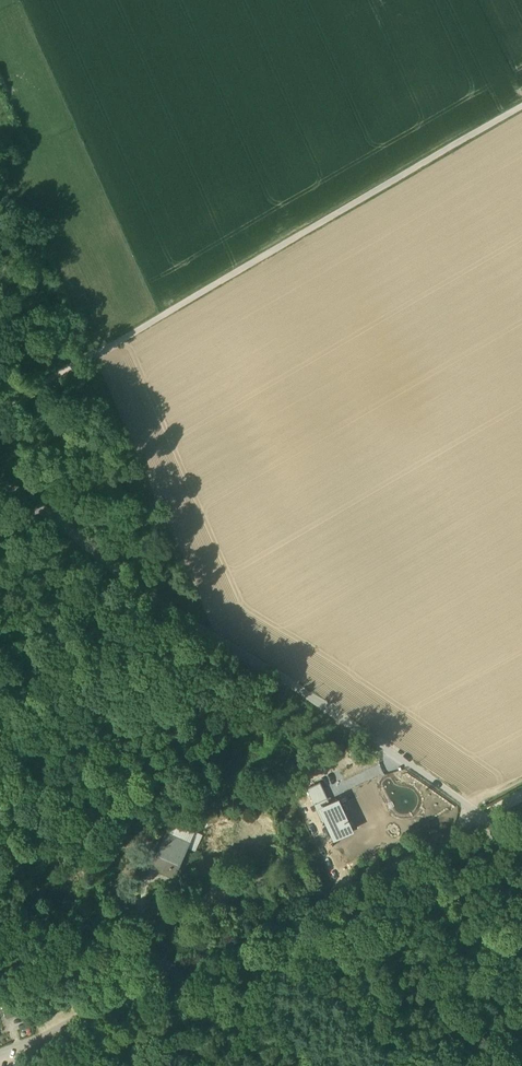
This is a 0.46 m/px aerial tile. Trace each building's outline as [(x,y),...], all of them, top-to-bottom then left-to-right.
[(406,767),(389,770),(391,782),(406,780),(407,787),(419,785),(417,775),(408,776),(406,767)] [(306,788),(314,805),(327,798),(320,782),(306,788)] [(250,793),(255,804),(268,798),(263,788),(250,793)] [(314,805),(322,822),(325,821),(319,808),(330,803),(327,798),(314,805)] [(334,839),(352,830),(347,820),(338,800),(330,803),(319,808),(325,821),(334,839)] [(352,817),(347,820),(352,830),(357,828),(352,817)] [(189,839),(194,829),(171,819),(167,829),(189,839)] [(167,829),(158,848),(152,862),(174,872),(186,846),(189,839),(167,829)] [(194,829),(189,839),(186,846),(195,850),(202,834),(194,829)] [(148,860),(152,862),(158,848),(154,846),(148,860)] [(5,1006),(8,1018),(20,1014),(17,1003),(5,1006)]
